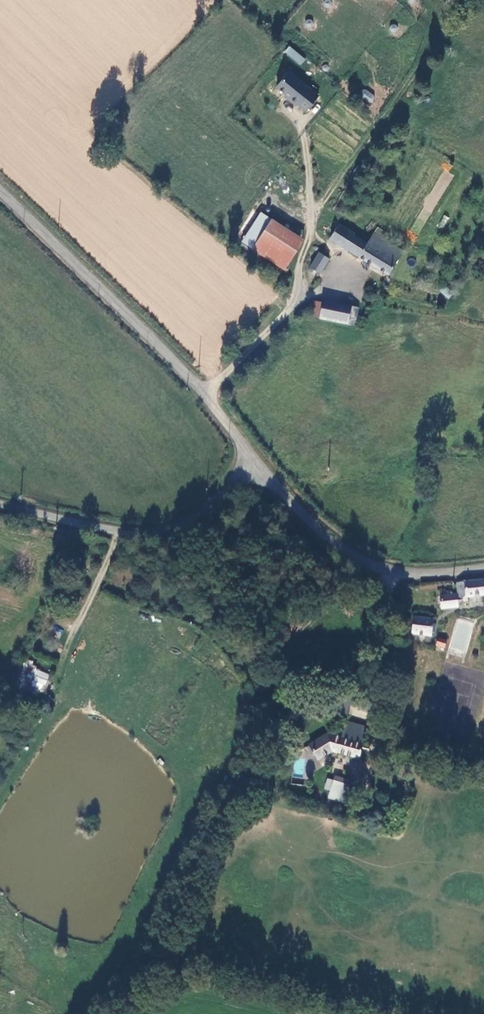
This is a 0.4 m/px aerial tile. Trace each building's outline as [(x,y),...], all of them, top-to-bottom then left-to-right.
[(300,65),(306,58),(289,45),(283,52),(300,65)] [(306,110),(317,95),(285,71),(274,85),(306,110)] [(373,103),(375,93),(363,90),(360,100),(373,103)] [(304,240),(260,215),(243,246),(287,270),(304,240)] [(364,246),(335,226),(326,239),(385,276),(399,253),(380,241),(384,235),(374,229),(364,246)] [(320,277),(330,260),(317,252),(307,269),(320,277)] [(355,309),(319,303),(316,321),(352,327),(355,309)] [(439,594),(440,607),(457,606),(457,602),(467,601),(467,596),(483,595),(483,579),(456,581),(457,592),(439,594)] [(410,632),(430,634),(432,617),(412,615),(410,632)] [(443,642),(435,639),(432,646),(441,649),(443,642)] [(57,682),(36,670),(51,645),(44,640),(16,688),(28,695),(30,693),(41,699),(46,689),(51,692),(57,682)] [(345,741),(365,747),(369,737),(348,730),(345,741)] [(364,753),(365,747),(345,741),(343,747),(329,743),(308,757),(314,764),(317,762),(320,769),(331,762),(332,759),(360,768),(362,761),(368,763),(370,755),(364,753)] [(337,788),(336,793),(355,798),(357,794),(337,788)] [(334,802),(352,808),(355,798),(336,793),(334,802)]
